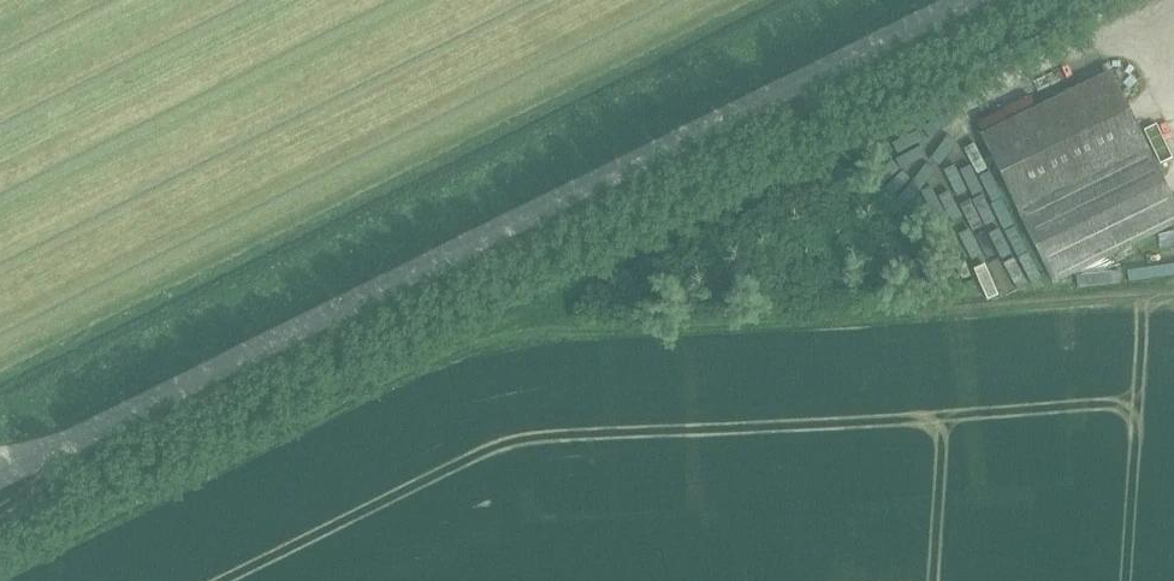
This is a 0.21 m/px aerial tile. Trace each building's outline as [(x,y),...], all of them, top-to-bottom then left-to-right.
[(1161,232),(1173,225),(1173,203),(1110,72),(981,135),(1053,284),(1161,232)] [(1007,204),(996,210),(1008,233),(1020,227),(1007,204)]
